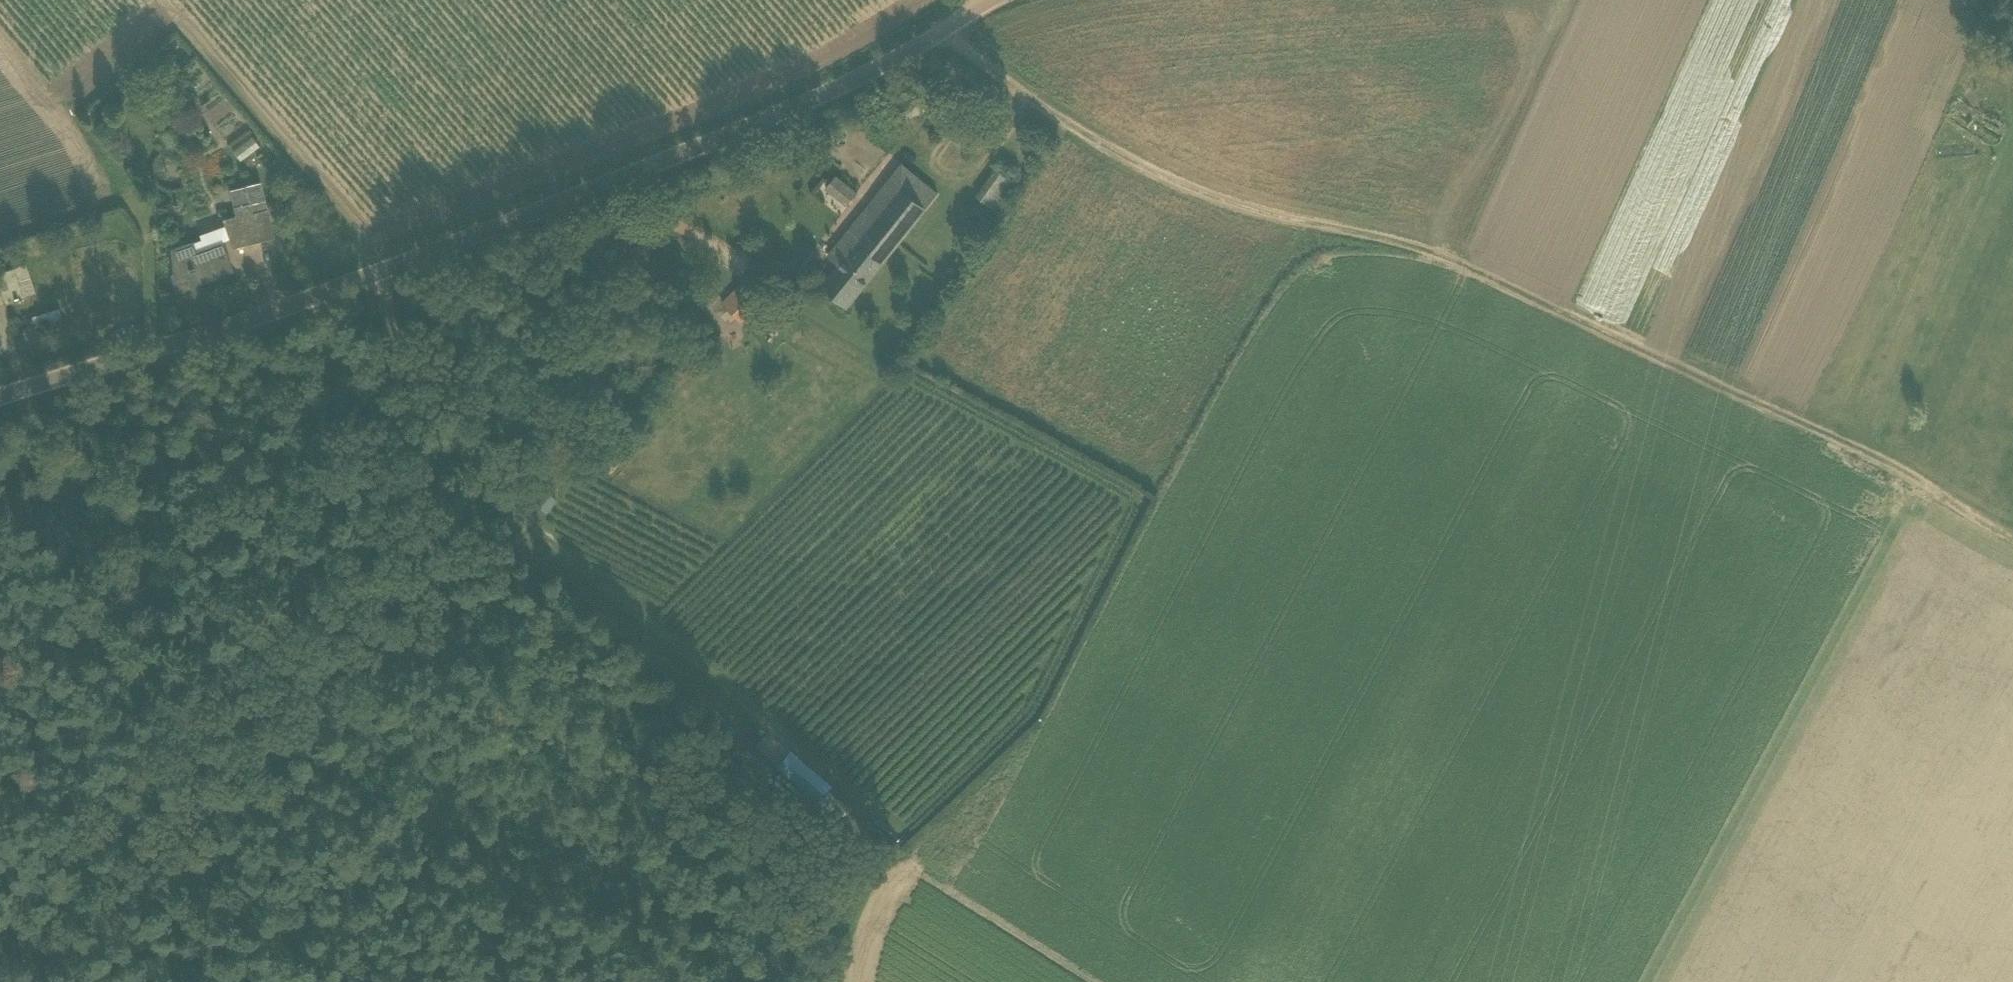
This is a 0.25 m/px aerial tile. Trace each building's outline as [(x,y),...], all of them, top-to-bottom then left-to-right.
[(847,307),(926,208),(938,193),(902,164),(828,256),(838,264),(821,286),(847,307)] [(827,189),(847,205),(858,191),(839,175),(827,189)] [(222,220),(232,248),(274,237),(267,209),(252,213),(250,203),(233,207),(235,217),(222,220)] [(194,285),(233,271),(222,241),(195,250),(193,242),(171,250),(173,275),(170,276),(179,299),(197,293),(194,285)] [(0,271),(0,283),(4,297),(31,288),(24,264),(0,271)] [(790,750),(777,768),(820,800),(833,782),(790,750)]
